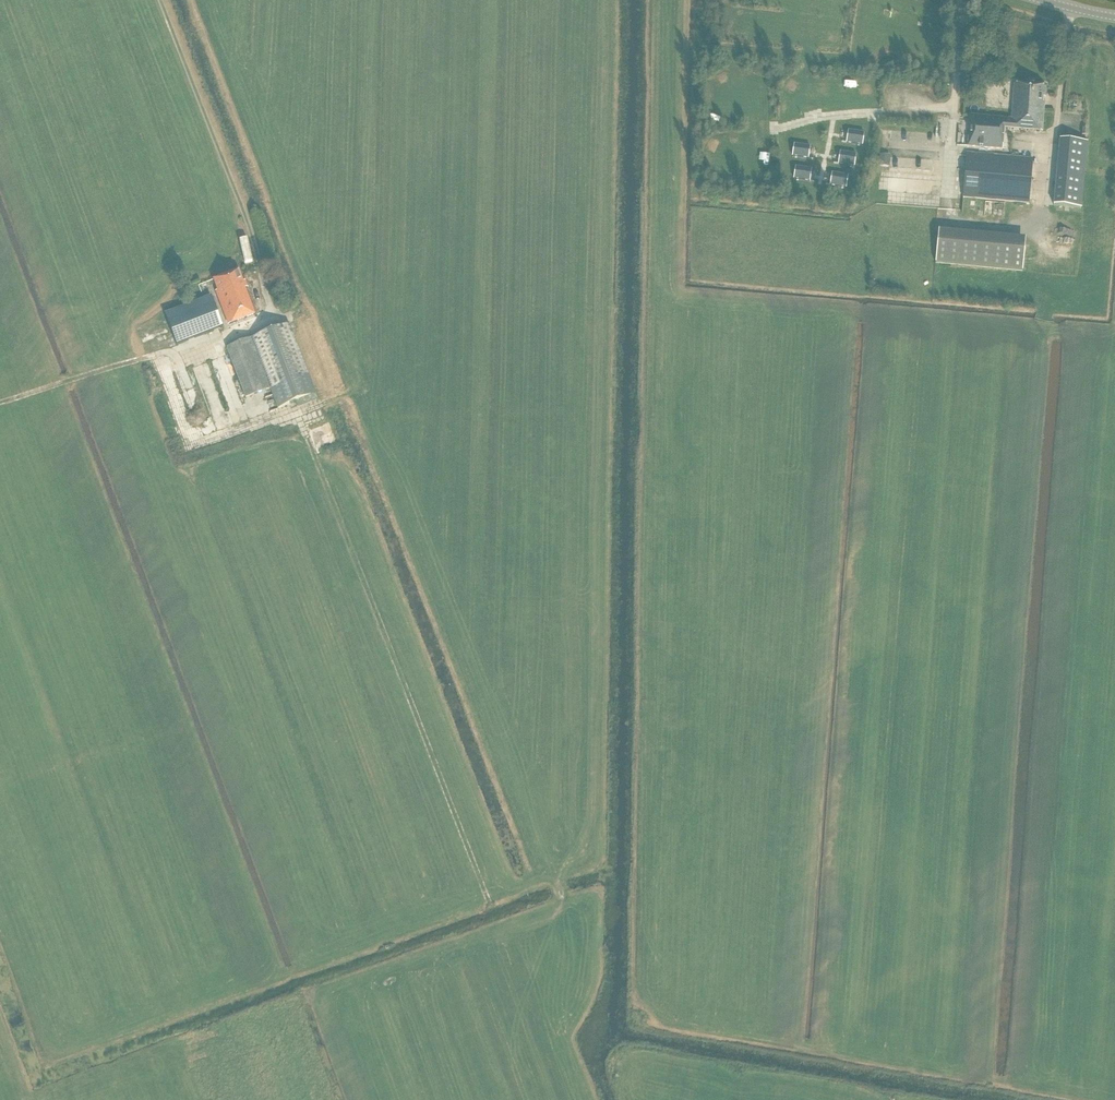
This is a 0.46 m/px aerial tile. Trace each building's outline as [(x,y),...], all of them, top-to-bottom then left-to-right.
[(972,80),(972,88),(979,89),(980,81),(972,80)] [(968,116),(965,147),(1000,151),(1002,129),(1042,133),(1045,103),(1043,102),(1043,97),(1045,98),(1046,87),(1013,84),(1010,120),(968,116)] [(864,132),(848,130),(846,142),(862,144),(864,132)] [(1081,208),(1087,142),(1059,140),(1053,205),(1081,208)] [(810,146),(794,144),(792,156),(808,158),(810,146)] [(856,154),(840,151),(838,163),(854,166),(856,154)] [(889,155),(881,154),(880,166),(888,167),(889,155)] [(1031,160),(965,154),(961,198),(1027,204),(1031,160)] [(811,169),(795,166),(794,178),(809,181),(811,169)] [(848,175),(832,173),(830,185),(846,187),(848,175)] [(1022,271),(1025,244),(938,236),(935,262),(1022,271)] [(257,313),(250,295),(245,281),(243,281),(238,270),(214,279),(218,290),(216,291),(229,324),(257,313)] [(215,290),(209,292),(212,302),(218,299),(215,290)] [(223,327),(214,304),(168,322),(177,345),(223,327)] [(271,387),(271,388),(279,408),(296,402),(298,406),(318,399),(316,394),(289,324),(227,348),(246,397),(271,387)]
